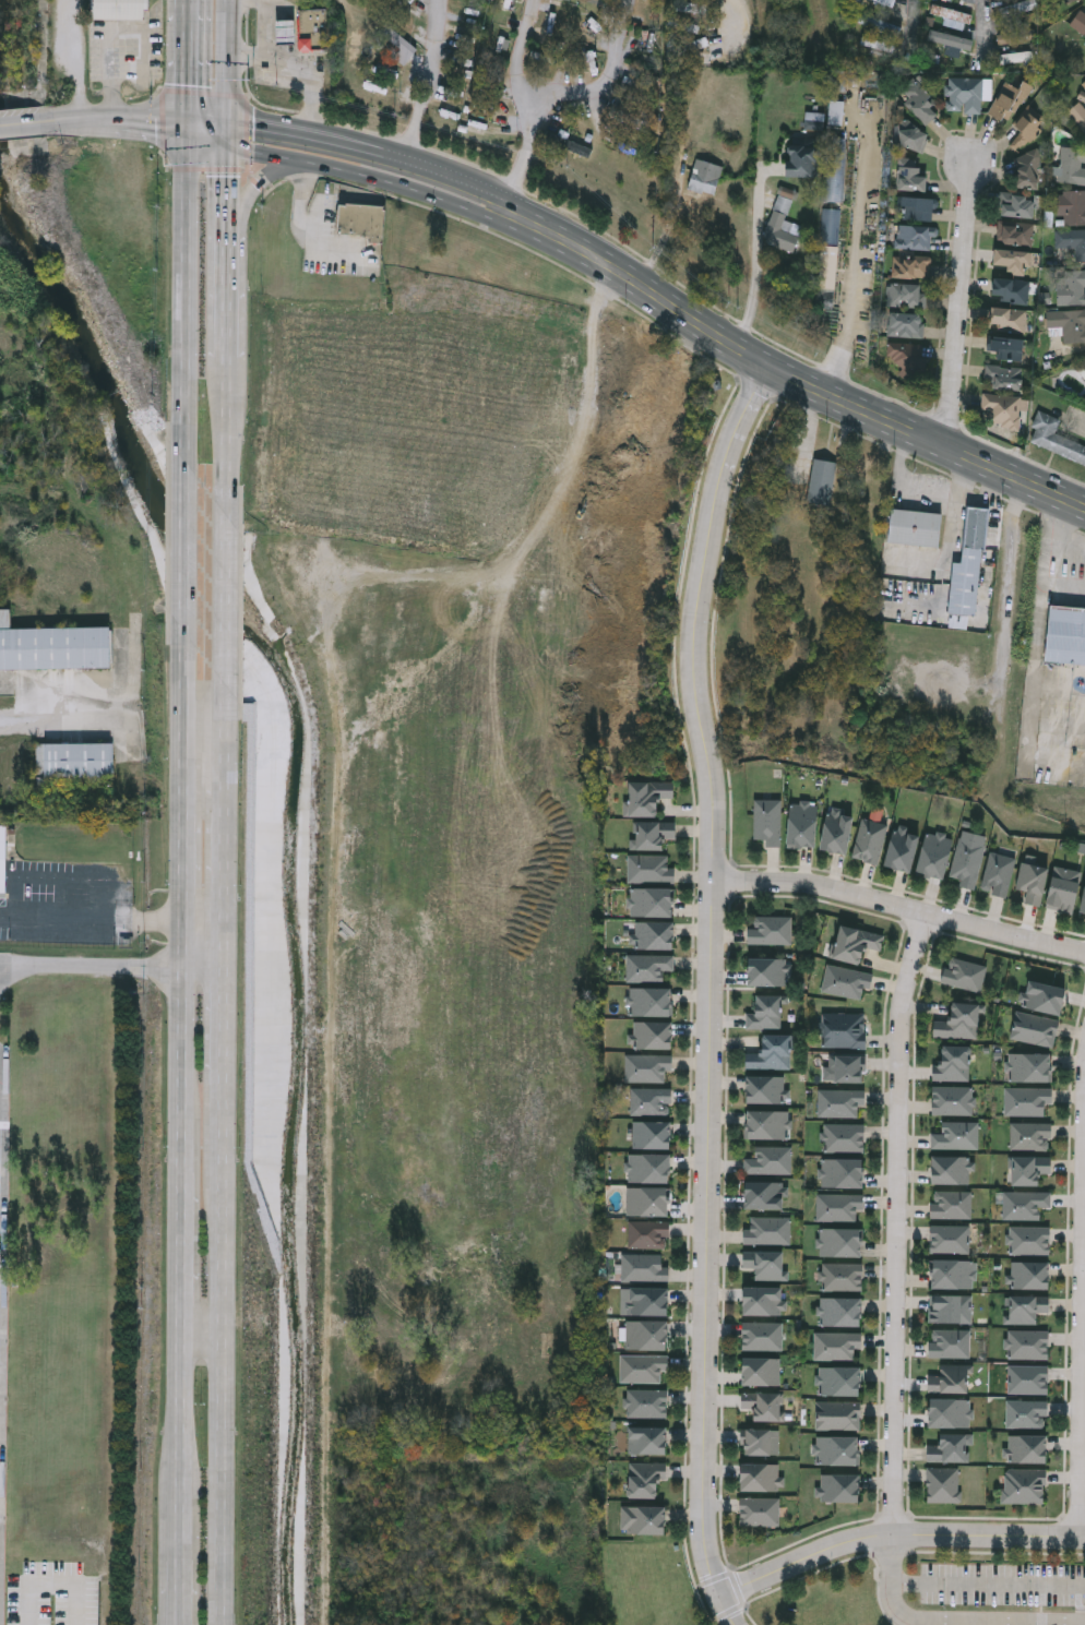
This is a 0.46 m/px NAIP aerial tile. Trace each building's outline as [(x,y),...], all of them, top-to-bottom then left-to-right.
[(94,20),(94,0),(147,0),(147,20),(94,20)] [(892,9),(895,1),(891,0),(867,0),(892,9)] [(1004,16),(1002,8),(1036,0),(1038,9),(1004,16)] [(676,13),(677,3),(699,3),(699,14),(676,13)] [(297,51),(297,44),(276,44),(276,22),(296,22),(296,11),(326,10),(326,51),(297,51)] [(899,27),(896,37),(858,21),(861,12),(899,27)] [(1082,14),(1084,16),(1084,40),(1070,29),(1082,14)] [(973,39),(970,51),(920,40),(922,28),(973,39)] [(1034,29),(1035,40),(997,45),(995,33),(1034,29)] [(652,33),(648,48),(640,46),(643,31),(652,33)] [(980,110),(945,110),(946,75),(990,76),(990,95),(981,95),(980,110)] [(1006,122),(987,109),(1006,81),(1015,87),(1022,79),(1033,85),(1006,122)] [(908,97),(902,88),(913,80),(939,111),(923,124),(904,100),(908,97)] [(844,127),(830,127),(830,98),(844,98),(844,127)] [(1078,100),(1084,107),(1084,132),(1066,111),(1078,100)] [(1014,120),(1030,111),(1041,131),(1025,140),(1014,120)] [(898,147),(899,124),(925,126),(925,148),(898,147)] [(826,200),(830,135),(848,136),(845,201),(826,200)] [(1061,145),(1084,148),(1084,184),(1058,180),(1061,145)] [(814,146),(814,176),(784,176),(784,146),(814,146)] [(1015,152),(1041,152),(1041,187),(1015,187),(1015,152)] [(688,186),(696,156),(723,165),(714,193),(688,186)] [(925,191),(896,189),(899,157),(919,159),(918,175),(926,175),(925,191)] [(763,242),(779,184),(796,189),(787,219),(802,224),(795,251),(763,242)] [(1058,190),(1084,190),(1084,224),(1058,224),(1058,190)] [(1033,217),(998,215),(1000,191),(1034,194),(1033,217)] [(931,220),(896,218),(897,195),(933,198),(931,220)] [(337,234),(339,202),(384,205),(382,241),(367,239),(367,235),(337,234)] [(819,287),(823,207),(843,208),(840,243),(838,243),(835,288),(819,287)] [(1029,248),(994,241),(999,218),(1034,226),(1029,248)] [(931,249),(895,247),(896,224),(932,226),(931,249)] [(1056,229),(1084,229),(1084,260),(1075,260),(1075,249),(1056,249),(1056,229)] [(1033,251),(1029,276),(1006,274),(1008,264),(991,263),(993,247),(1033,251)] [(929,277),(892,277),(892,255),(929,255),(929,277)] [(1057,271),(1084,270),(1084,285),(1084,303),(1057,304),(1057,271)] [(1001,300),(1001,295),(992,294),(993,276),(1030,280),(1028,302),(1001,300)] [(891,284),(926,284),(926,304),(891,304),(891,284)] [(1025,310),(1023,326),(987,322),(989,304),(1025,310)] [(1052,309),(1084,309),(1084,340),(1063,340),(1063,325),(1052,325),(1052,309)] [(887,312),(923,312),(923,336),(887,336),(887,312)] [(989,340),(987,389),(1021,391),(1023,342),(989,340)] [(922,342),(922,379),(896,379),(896,365),(886,365),(886,342),(922,342)] [(1023,397),(1016,429),(980,421),(986,391),(1023,397)] [(1057,431),(1084,444),(1084,463),(1027,438),(1041,406),(1063,416),(1057,431)] [(837,462),(827,504),(804,499),(813,457),(837,462)] [(953,561),(962,561),(967,504),(988,506),(977,613),(949,611),(953,561)] [(939,546),(887,541),(891,507),(942,512),(939,546)] [(546,594),(529,594),(529,608),(546,608),(546,594)] [(1049,604),(1084,607),(1084,664),(1044,660),(1049,604)] [(111,666),(0,667),(0,607),(11,607),(11,626),(111,625),(111,666)] [(112,741),(112,775),(36,775),(36,741),(112,741)] [(673,799),(675,782),(629,782),(629,801),(624,802),(623,817),(658,817),(659,799),(673,799)] [(780,848),(765,848),(766,840),(753,840),(754,800),(783,801),(780,848)] [(815,849),(819,806),(810,805),(810,802),(801,802),(800,805),(790,804),(787,845),(796,845),(795,849),(803,850),(803,848),(815,849)] [(819,850),(846,855),(854,817),(842,815),(844,810),(827,806),(819,850)] [(851,858),(878,864),(889,825),(862,817),(851,858)] [(664,851),(663,839),(676,839),(676,823),(633,822),(633,839),(630,840),(630,850),(664,851)] [(8,895),(8,826),(0,826),(0,895),(8,895)] [(910,873),(884,865),(894,829),(921,836),(910,873)] [(952,837),(943,880),(916,873),(925,832),(952,837)] [(975,889),(957,885),(959,880),(950,877),(959,838),(986,845),(975,889)] [(1008,897),(981,892),(989,852),(1015,858),(1008,897)] [(676,885),(675,869),(668,869),(668,856),(628,856),(628,884),(676,885)] [(1025,903),(1028,892),(1016,888),(1023,861),(1048,868),(1039,906),(1025,903)] [(1082,874),(1069,913),(1042,905),(1056,865),(1082,874)] [(672,918),(672,889),(631,888),(631,899),(627,898),(627,909),(630,909),(631,918),(672,918)] [(790,944),(746,944),(746,929),(753,929),(753,916),(790,916),(790,944)] [(673,951),(673,923),(635,922),(635,935),(630,935),(630,945),(634,945),(634,951),(673,951)] [(885,934),(882,951),(865,947),(861,965),(830,958),(836,924),(885,934)] [(627,982),(664,983),(664,971),(675,971),(676,955),(627,955),(627,982)] [(980,994),(941,982),(949,956),(988,967),(980,994)] [(744,958),(789,958),(789,985),(744,985),(744,958)] [(871,989),(862,988),(860,999),(820,991),(825,965),(873,975),(871,989)] [(1022,1007),(1028,980),(1066,989),(1060,1015),(1022,1007)] [(629,1017),(629,1007),(625,1007),(625,996),(630,996),(630,989),(671,989),(671,1005),(673,1005),(673,1018),(629,1017)] [(780,994),(780,1028),(748,1028),(748,994),(780,994)] [(978,1003),(978,1038),(933,1038),(932,1019),(950,1019),(950,1003),(978,1003)] [(1011,1040),(1015,1012),(1059,1020),(1053,1048),(1011,1040)] [(866,1050),(867,1033),(863,1033),(863,1014),(821,1013),(821,1023),(819,1023),(818,1037),(822,1038),(822,1049),(866,1050)] [(671,1050),(671,1023),(634,1023),(634,1035),(628,1035),(628,1044),(633,1044),(633,1050),(671,1050)] [(789,1036),(789,1070),(743,1070),(743,1055),(759,1055),(759,1036),(789,1036)] [(935,1046),(970,1047),(969,1082),(934,1080),(935,1046)] [(1011,1082),(1011,1053),(1052,1053),(1052,1082),(1011,1082)] [(671,1072),(664,1072),(664,1083),(622,1082),(623,1054),(671,1055),(671,1072)] [(862,1084),(862,1072),(867,1072),(867,1056),(828,1056),(828,1067),(823,1067),(823,1082),(834,1082),(834,1084),(862,1084)] [(747,1103),(746,1076),(785,1077),(785,1090),(790,1090),(790,1099),(784,1100),(785,1104),(747,1103)] [(973,1087),(973,1114),(931,1114),(931,1087),(973,1087)] [(669,1104),(672,1104),(672,1089),(630,1088),(630,1116),(669,1116),(669,1104)] [(1005,1115),(1005,1089),(1053,1089),(1053,1106),(1047,1106),(1047,1115),(1005,1115)] [(866,1106),(857,1106),(857,1116),(816,1116),(816,1090),(866,1090),(866,1106)] [(744,1139),(788,1139),(789,1131),(792,1130),(794,1121),(789,1121),(789,1112),(748,1111),(748,1124),(746,1124),(744,1139)] [(668,1121),(668,1148),(631,1148),(631,1121),(668,1121)] [(979,1123),(979,1149),(931,1149),(931,1134),(941,1134),(941,1123),(979,1123)] [(1011,1149),(1011,1123),(1051,1123),(1051,1149),(1011,1149)] [(863,1151),(823,1151),(823,1125),(863,1125),(863,1151)] [(790,1147),(790,1173),(742,1173),(742,1159),(754,1159),(754,1147),(790,1147)] [(625,1182),(625,1154),(667,1154),(667,1182),(625,1182)] [(973,1156),(973,1183),(930,1183),(930,1156),(973,1156)] [(1052,1173),(1038,1173),(1038,1185),(1011,1185),(1011,1157),(1052,1157),(1052,1173)] [(822,1187),(822,1158),(862,1158),(862,1187),(822,1187)] [(783,1208),(741,1208),(741,1181),(783,1181),(783,1208)] [(667,1214),(625,1214),(625,1187),(667,1187),(667,1214)] [(971,1218),(930,1218),(930,1192),(971,1192),(971,1218)] [(1039,1218),(1003,1219),(1003,1193),(1051,1193),(1051,1208),(1039,1208),(1039,1218)] [(815,1194),(863,1194),(863,1209),(856,1209),(856,1220),(815,1220),(815,1194)] [(789,1243),(742,1243),(742,1227),(747,1227),(747,1217),(789,1217),(789,1243)] [(667,1220),(667,1247),(627,1247),(627,1220),(667,1220)] [(930,1252),(930,1226),(969,1226),(969,1252),(930,1252)] [(1050,1227),(1050,1254),(1009,1254),(1009,1227),(1050,1227)] [(819,1256),(819,1229),(861,1229),(861,1256),(819,1256)] [(752,1279),(752,1268),(741,1268),(741,1251),(782,1251),(782,1279),(752,1279)] [(619,1280),(619,1254),(660,1254),(660,1265),(667,1265),(667,1280),(619,1280)] [(929,1288),(929,1260),(973,1260),(973,1288),(929,1288)] [(1047,1289),(1012,1289),(1012,1260),(1047,1260),(1047,1289)] [(822,1291),(822,1263),(861,1263),(861,1291),(822,1291)] [(625,1315),(625,1287),(665,1287),(665,1315),(625,1315)] [(784,1299),(784,1315),(739,1315),(739,1287),(780,1287),(780,1299),(784,1299)] [(970,1323),(929,1323),(929,1294),(970,1294),(970,1323)] [(1035,1324),(1008,1324),(1008,1295),(1048,1295),(1048,1312),(1035,1312),(1035,1324)] [(859,1298),(859,1326),(820,1326),(820,1298),(859,1298)] [(624,1349),(624,1321),(663,1321),(663,1349),(624,1349)] [(780,1350),(739,1350),(739,1323),(780,1323),(780,1350)] [(969,1358),(928,1358),(928,1329),(969,1329),(969,1358)] [(1047,1331),(1047,1359),(1008,1359),(1008,1331),(1047,1331)] [(813,1359),(813,1334),(861,1334),(861,1349),(853,1349),(853,1359),(813,1359)] [(659,1383),(618,1383),(618,1355),(666,1355),(666,1373),(659,1373),(659,1383)] [(778,1385),(738,1385),(738,1358),(778,1358),(778,1385)] [(966,1391),(927,1391),(927,1378),(938,1378),(938,1365),(966,1365),(966,1391)] [(1008,1394),(1008,1365),(1047,1365),(1047,1394),(1008,1394)] [(818,1366),(859,1366),(859,1395),(818,1395),(818,1366)] [(665,1418),(625,1418),(625,1389),(665,1389),(665,1418)] [(777,1393),(777,1421),(749,1421),(749,1410),(739,1410),(739,1393),(777,1393)] [(969,1427),(925,1427),(925,1399),(969,1399),(969,1427)] [(1047,1427),(1004,1427),(1004,1400),(1047,1400),(1047,1427)] [(859,1402),(859,1430),(814,1430),(814,1402),(859,1402)] [(625,1454),(625,1426),(664,1426),(664,1454),(625,1454)] [(777,1456),(739,1456),(739,1427),(777,1427),(777,1456)] [(926,1461),(926,1449),(935,1449),(935,1434),(968,1434),(968,1462),(926,1461)] [(1045,1462),(1008,1462),(1008,1435),(1045,1435),(1045,1462)] [(857,1465),(816,1465),(816,1436),(857,1436),(857,1465)] [(654,1498),(625,1497),(627,1462),(665,1462),(665,1480),(654,1480),(654,1498)] [(778,1463),(778,1492),(737,1492),(737,1463),(778,1463)] [(959,1469),(959,1503),(926,1503),(926,1469),(959,1469)] [(1046,1470),(1045,1504),(1003,1504),(1003,1469),(1046,1470)] [(857,1474),(857,1502),(820,1502),(820,1474),(857,1474)] [(778,1498),(778,1526),(737,1526),(737,1497),(778,1498)] [(619,1506),(664,1506),(664,1533),(619,1533),(619,1506)]
